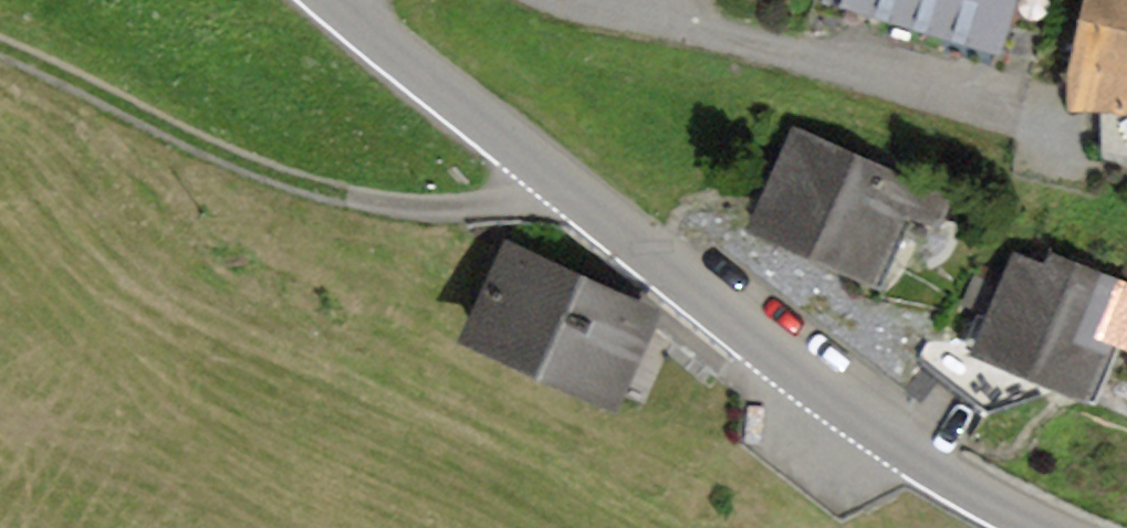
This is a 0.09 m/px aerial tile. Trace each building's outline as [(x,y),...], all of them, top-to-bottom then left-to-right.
[(839,13),(1006,58),(1022,0),(843,0),(839,13)] [(1068,81),(1068,119),(1102,113),(1126,117),(1126,0),(1085,0),(1068,81)] [(960,199),(796,129),(751,233),(882,289),(908,227),(942,241),(960,199)] [(666,318),(511,244),(462,346),(616,420),(666,318)] [(1011,253),(967,361),(1090,411),(1126,321),(1126,287),(1052,256),(1047,267),(1011,253)]
